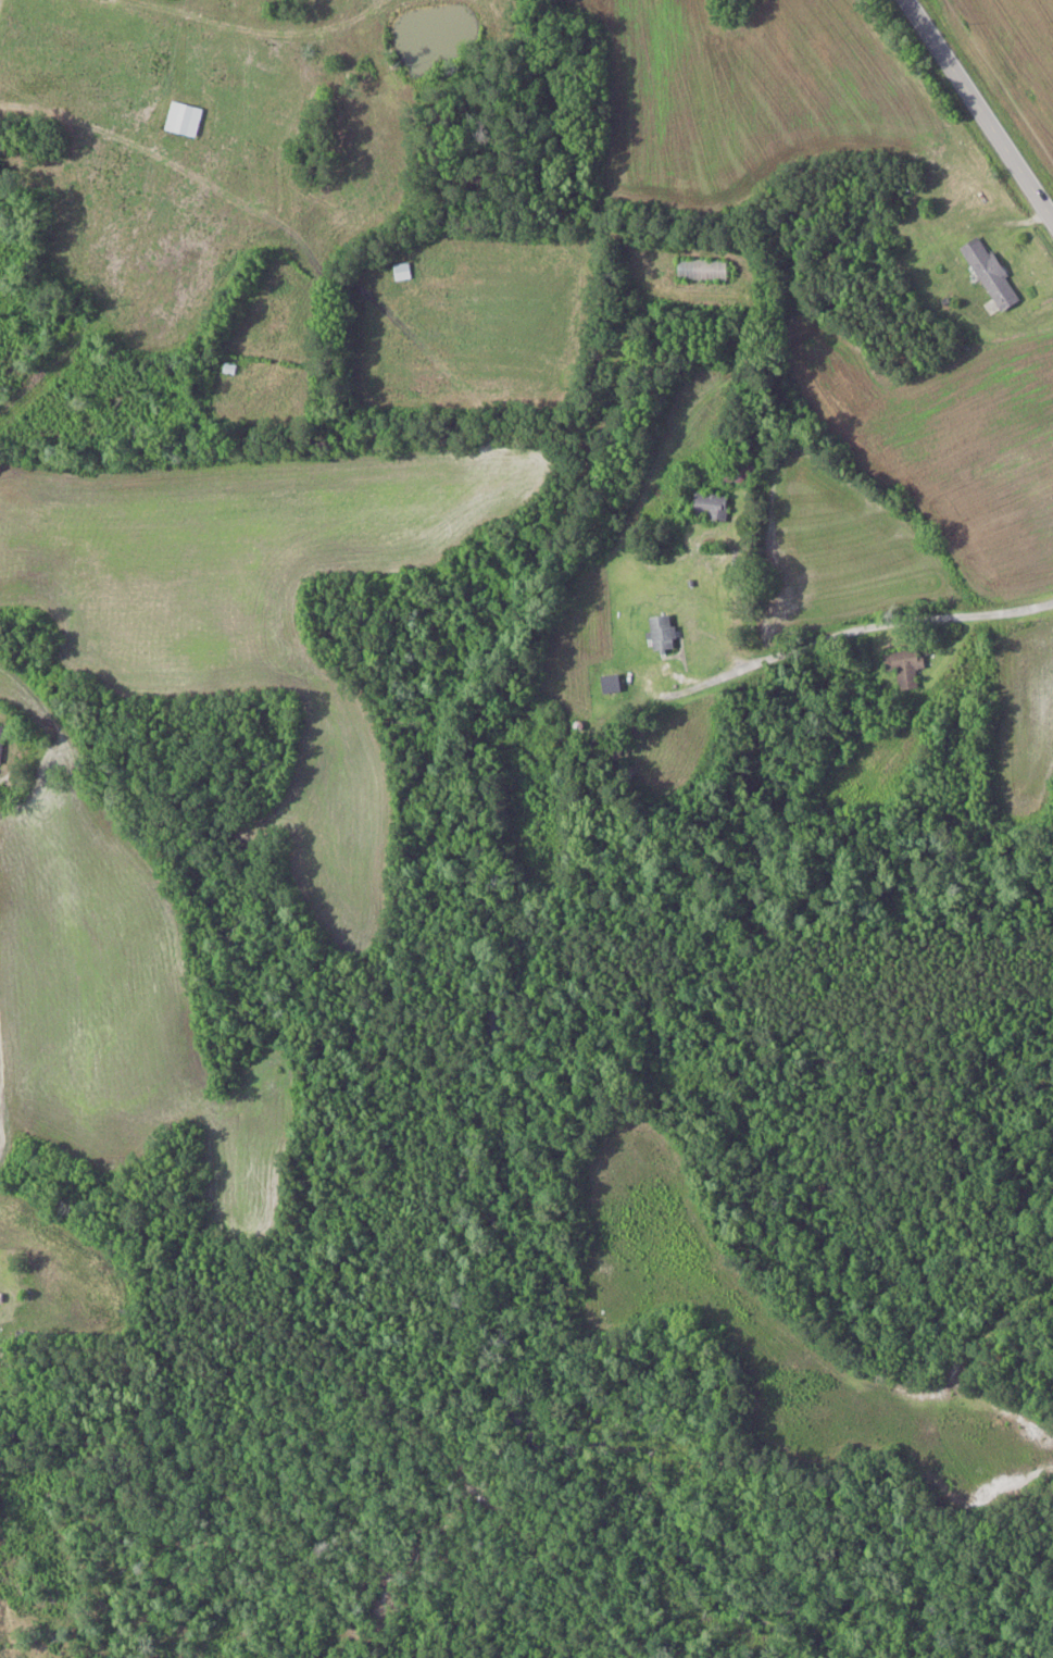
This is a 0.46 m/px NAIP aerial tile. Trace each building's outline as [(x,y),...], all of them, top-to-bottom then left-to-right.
[(962,248),(1003,313),(1023,300),(982,236),(962,248)] [(729,521),(730,494),(695,493),(694,519),(729,521)] [(675,650),(675,617),(652,617),(652,650),(675,650)] [(901,691),(920,689),(917,669),(922,668),(919,649),(885,653),(887,672),(898,670),(901,691)]
